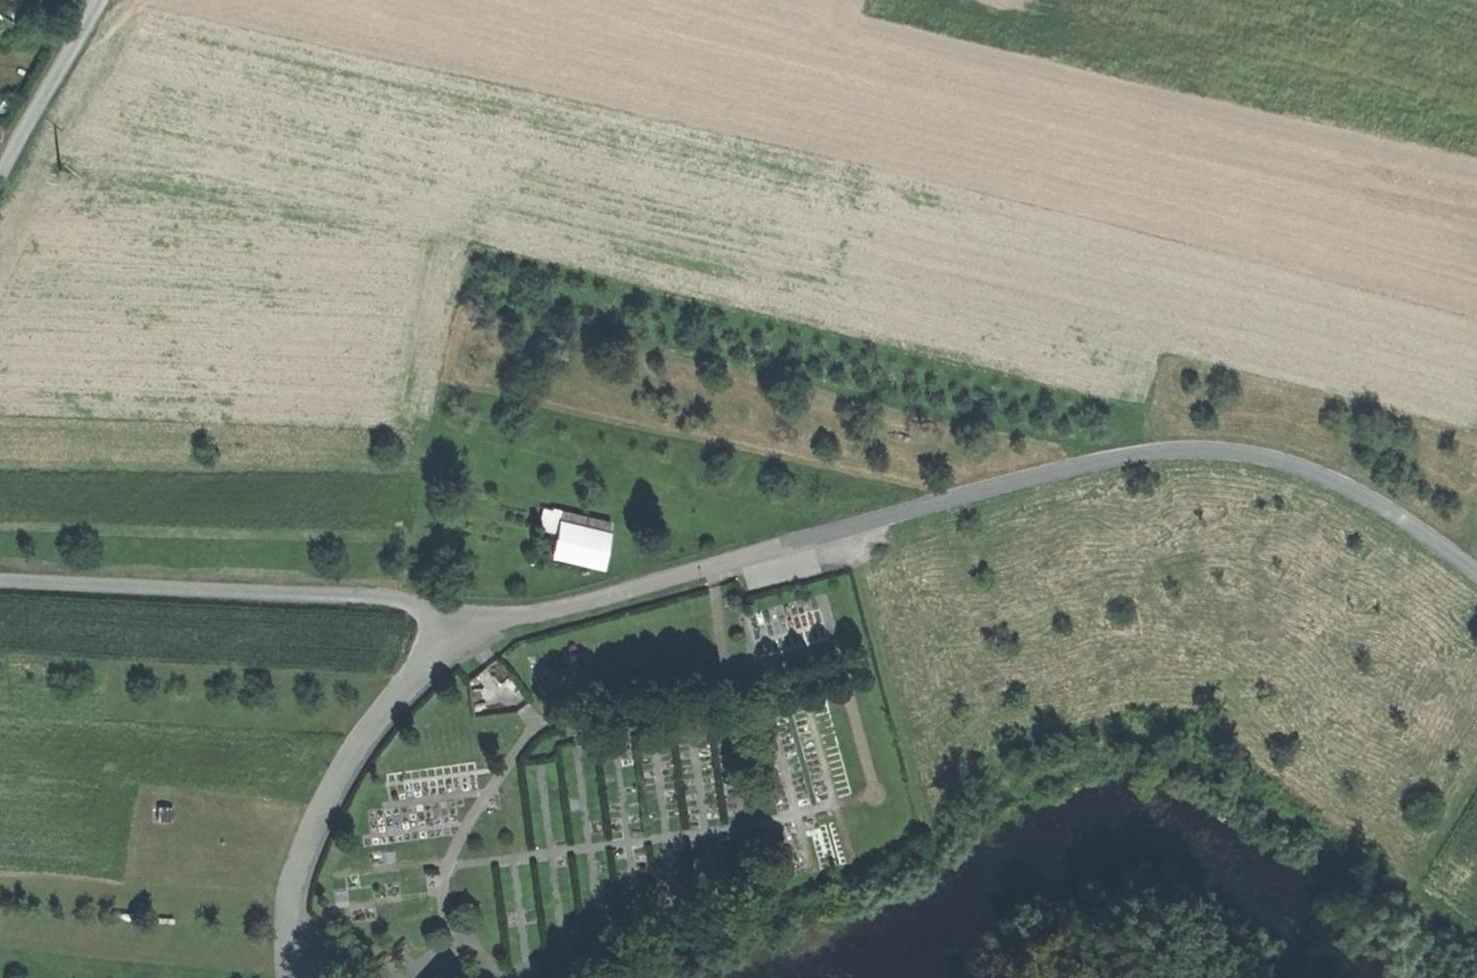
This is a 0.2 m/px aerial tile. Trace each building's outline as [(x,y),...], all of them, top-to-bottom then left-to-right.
[(562,512),(551,557),(601,569),(612,524),(562,512)] [(157,803),(157,814),(176,815),(176,803),(157,803)] [(185,803),(185,816),(199,816),(200,804),(185,803)]
